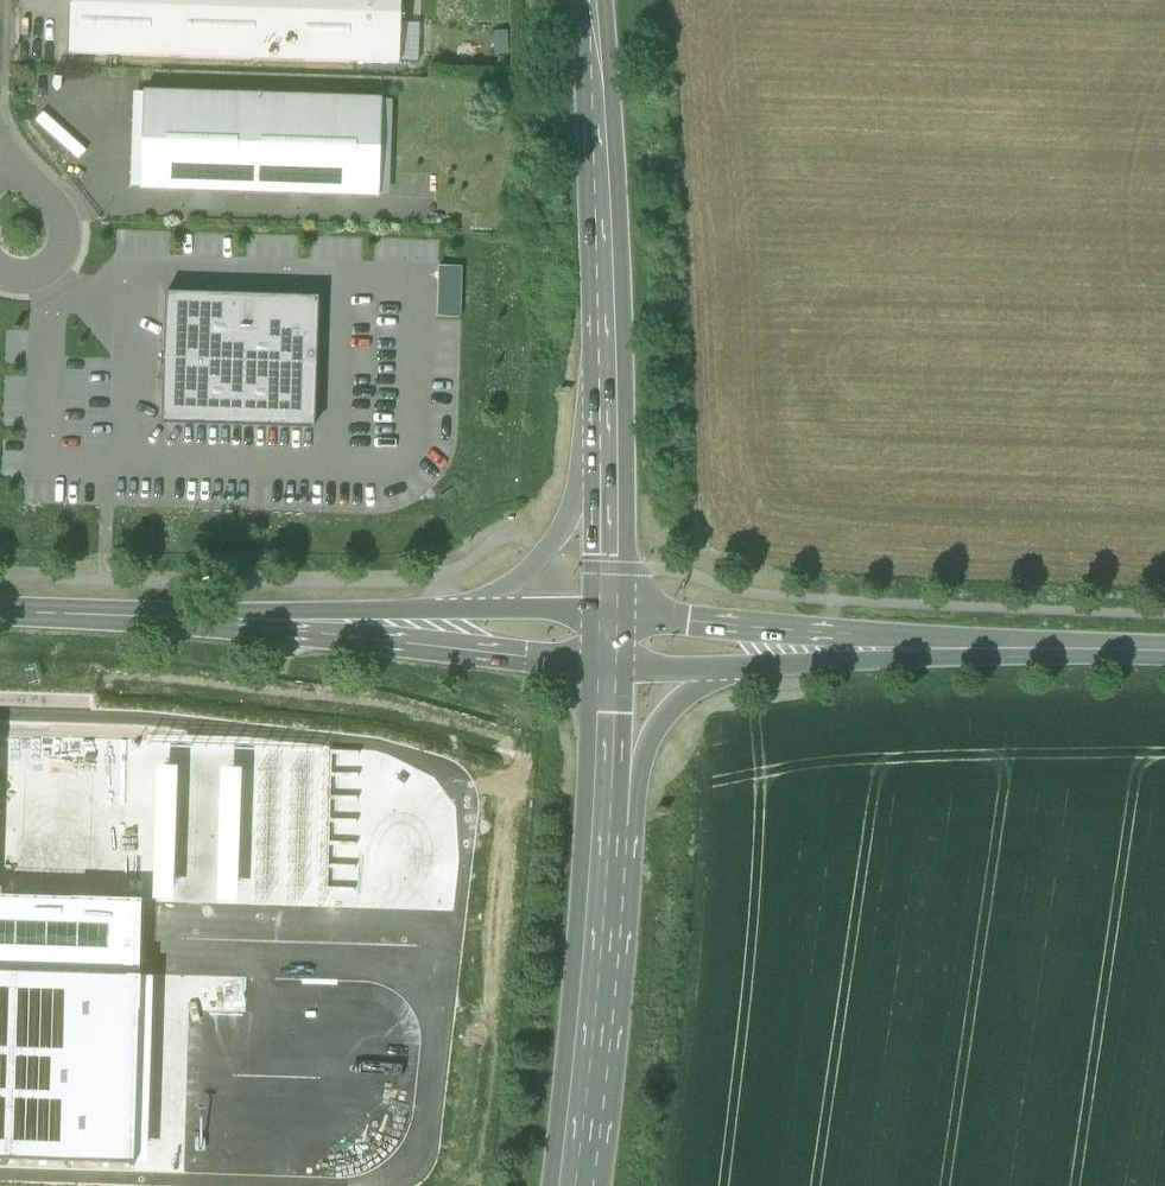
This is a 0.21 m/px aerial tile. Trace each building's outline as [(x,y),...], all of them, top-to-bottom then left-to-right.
[(361,13),(361,0),(73,0),(71,54),(360,63),(361,13)] [(361,13),(377,13),(377,7),(402,8),(402,0),(361,0),(361,13)] [(360,63),(400,64),(400,60),(401,23),(402,8),(377,7),(377,13),(361,13),(360,63)] [(420,23),(401,23),(400,60),(419,61),(420,23)] [(131,187),(141,187),(145,93),(134,92),(131,187)] [(141,188),(380,196),(380,195),(383,100),(145,92),(145,93),(141,187),(141,188)] [(393,100),(383,100),(380,195),(390,195),(393,100)] [(463,267),(440,266),(438,318),(461,318),(463,267)] [(319,297),(167,292),(164,423),(315,427),(319,297)] [(141,976),(143,899),(0,895),(0,972),(141,976)] [(141,976),(0,972),(0,1160),(136,1164),(142,976),(141,976)]
